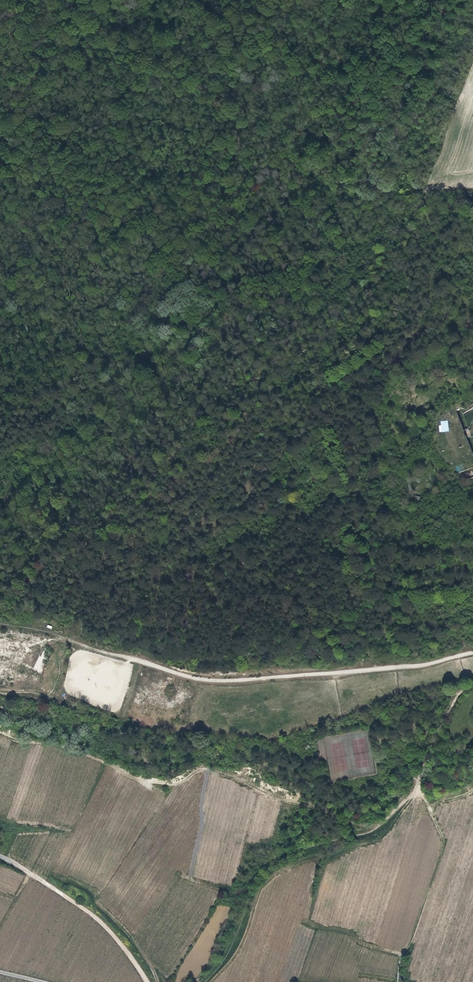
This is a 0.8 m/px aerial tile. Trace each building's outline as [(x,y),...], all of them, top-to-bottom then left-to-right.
[(472,457),(472,455),(455,409),(434,418),(452,465),(472,457)]
